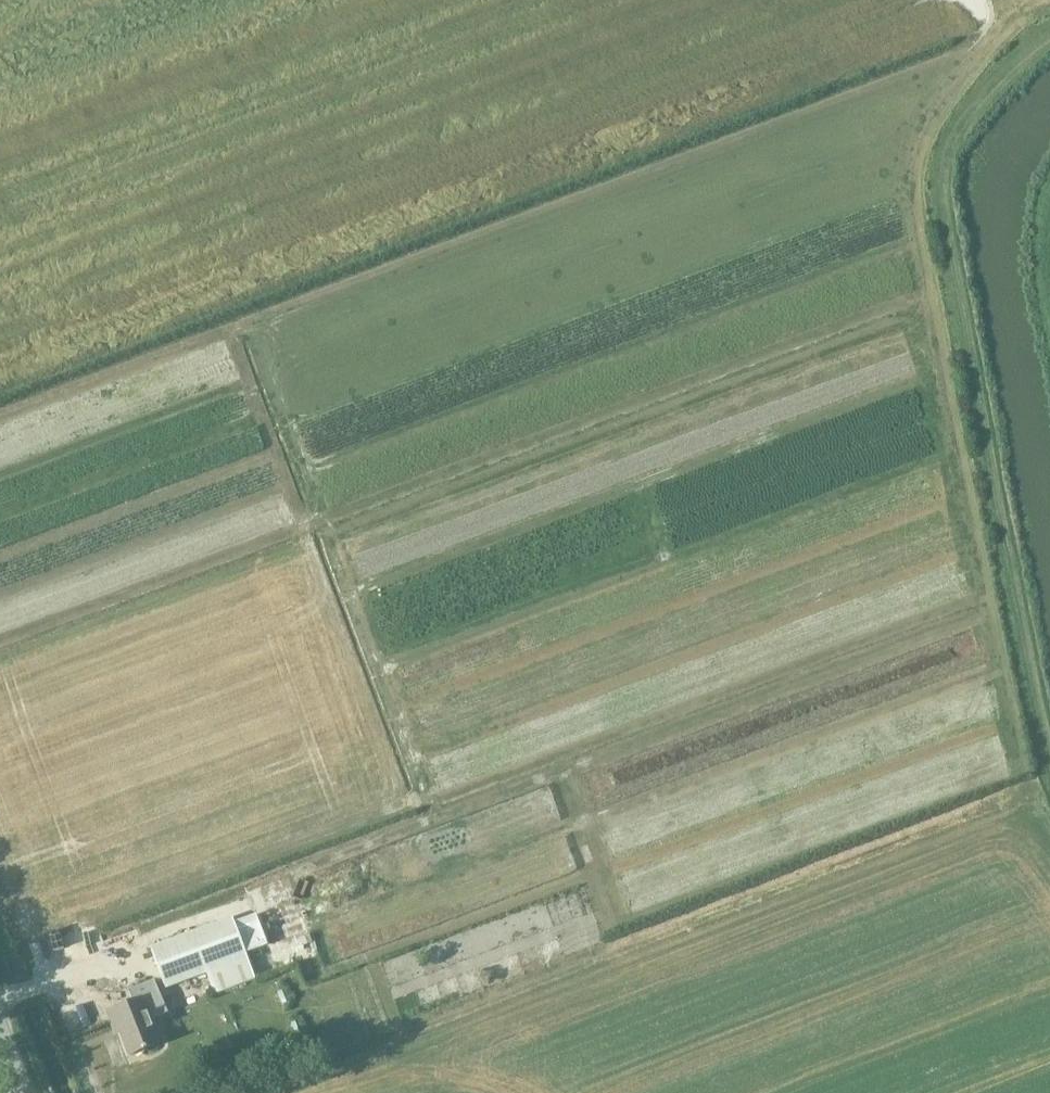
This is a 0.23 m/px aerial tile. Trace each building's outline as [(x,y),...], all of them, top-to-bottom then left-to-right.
[(257,913),(234,922),(232,917),(150,947),(166,989),(206,974),(214,994),(255,979),(245,953),(268,944),(257,913)] [(168,1013),(154,980),(128,991),(133,1002),(112,1011),(131,1055),(162,1041),(153,1019),(168,1013)]
